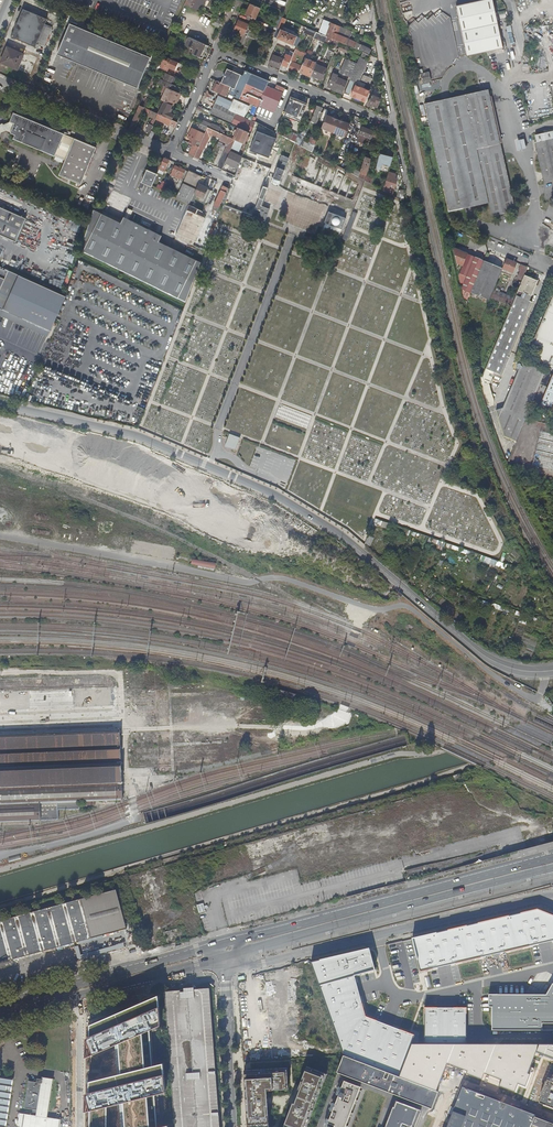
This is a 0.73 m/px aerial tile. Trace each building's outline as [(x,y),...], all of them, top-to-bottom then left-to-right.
[(184,5),(200,12),(203,4),(205,5),(206,0),(190,0),(190,1),(189,0),(186,0),(184,5)] [(504,49),(493,0),(487,0),(457,7),(467,57),(504,49)] [(250,4),(245,15),(247,16),(254,19),(259,8),(250,4)] [(47,20),(23,9),(11,37),(35,47),(37,42),(38,43),(43,45),(44,46),(52,28),(45,25),(47,20)] [(278,25),(282,17),(277,15),(272,27),(277,29),(278,25)] [(247,16),(246,19),(250,20),(249,22),(262,28),(263,27),(264,23),(254,19),(247,16)] [(218,27),(221,21),(214,18),(212,24),(218,27)] [(233,30),(234,30),(244,35),(248,25),(238,20),(233,30)] [(272,27),(264,23),(263,27),(264,28),(275,32),(277,29),(272,27)] [(335,31),(337,26),(330,23),(326,33),(333,36),(335,31)] [(68,24),(56,54),(137,87),(149,57),(68,24)] [(313,37),(316,32),(304,27),(302,33),(313,37)] [(275,32),(264,28),(263,30),(264,31),(263,33),(271,36),(272,34),(274,35),(275,32)] [(278,33),(276,38),(293,45),(297,36),(289,33),(289,31),(285,29),(285,31),(280,29),(278,33)] [(246,35),(244,35),(234,30),(232,34),(241,38),(244,39),(246,35)] [(335,31),(333,36),(326,33),(325,36),(327,37),(334,40),(337,34),(335,31)] [(337,34),(334,40),(338,42),(354,48),(357,43),(337,34)] [(325,42),(336,47),(338,42),(334,40),(327,37),(325,42)] [(195,48),(194,50),(194,52),(203,56),(205,52),(206,49),(208,46),(189,38),(186,44),(190,46),(195,48)] [(172,50),(174,45),(172,45),(167,42),(165,47),(172,50)] [(340,50),(347,53),(348,49),(338,44),(336,49),(340,50)] [(357,46),(356,49),(361,51),(369,55),(371,50),(361,45),(360,48),(357,46)] [(7,47),(0,62),(16,69),(23,54),(7,47)] [(298,53),(294,51),(294,52),(291,57),(290,61),(287,68),(286,69),(291,71),(293,72),(296,74),(300,65),(294,63),(298,53)] [(356,64),(352,73),(350,77),(349,80),(344,93),(348,95),(355,79),(359,81),(367,61),(365,60),(367,54),(362,52),(360,58),(359,58),(356,64)] [(291,57),(287,55),(285,54),(283,59),(272,55),(268,64),(273,66),(274,66),(280,68),(281,65),(287,68),(290,61),(291,57)] [(178,62),(162,55),(156,67),(162,70),(174,76),(176,70),(174,70),(178,62)] [(305,73),(311,75),(315,64),(316,63),(305,58),(298,72),(304,75),(305,73)] [(339,73),(347,76),(349,71),(352,73),(356,64),(345,59),(339,73)] [(327,69),(315,64),(311,75),(318,79),(322,80),(327,69)] [(227,69),(221,83),(231,88),(235,89),(241,75),(227,69)] [(242,75),(241,75),(235,89),(232,96),(257,107),(258,105),(266,86),(268,81),(244,71),(242,75)] [(160,84),(173,90),(175,86),(173,85),(170,84),(174,77),(174,76),(165,72),(160,84)] [(423,84),(431,82),(429,72),(421,74),(423,84)] [(333,89),(342,92),(347,81),(337,77),(338,76),(333,74),(328,86),(333,89)] [(220,83),(220,82),(215,81),(211,90),(225,96),(229,87),(220,83)] [(269,87),(266,86),(258,105),(275,113),(284,94),(283,93),(285,89),(277,86),(276,90),(274,95),(267,92),(269,87)] [(350,96),(366,102),(370,95),(370,94),(368,93),(369,91),(365,90),(357,86),(355,86),(350,96)] [(175,101),(178,101),(181,94),(166,87),(160,100),(173,106),(174,103),(175,101)] [(379,92),(372,89),(370,94),(370,95),(372,95),(367,105),(372,107),(373,105),(373,104),(378,106),(381,99),(379,92)] [(493,217),(516,211),(489,90),(425,104),(449,212),(490,203),(493,217)] [(308,102),(291,95),(283,114),(300,121),(308,102)] [(216,102),(215,104),(236,113),(244,117),(249,106),(232,99),(231,102),(218,96),(217,99),(216,102)] [(236,115),(236,113),(215,104),(211,112),(210,115),(239,128),(248,132),(250,133),(254,123),(236,115)] [(152,121),(154,122),(155,119),(158,114),(143,107),(139,105),(129,128),(133,130),(136,122),(137,123),(139,117),(141,118),(143,113),(142,112),(143,110),(148,112),(146,115),(148,115),(148,116),(153,118),(152,121)] [(160,108),(158,114),(171,120),(174,115),(168,113),(170,108),(162,105),(160,108)] [(211,112),(197,105),(195,108),(210,115),(211,112)] [(321,108),(316,106),(311,119),(310,122),(315,124),(318,117),(318,115),(320,116),(321,112),(320,112),(321,108)] [(15,124),(11,133),(13,134),(16,135),(15,139),(56,156),(66,160),(62,171),(60,175),(67,178),(69,179),(79,183),(82,185),(98,147),(14,113),(11,122),(15,124)] [(155,119),(175,127),(177,122),(171,120),(158,114),(155,119)] [(329,129),(333,131),(338,120),(330,117),(330,119),(325,117),(324,121),(321,128),(328,131),(329,129)] [(345,122),(338,120),(333,131),(338,133),(338,134),(345,137),(348,128),(349,126),(344,124),(345,122)] [(11,122),(0,126),(0,135),(0,134),(7,132),(11,133),(15,124),(11,122)] [(211,124),(209,128),(218,132),(220,129),(221,128),(211,123),(211,124)] [(212,135),(220,138),(222,134),(218,132),(209,128),(207,127),(206,131),(205,132),(212,135)] [(365,134),(371,137),(373,132),(373,131),(362,127),(358,137),(357,139),(359,140),(360,138),(359,137),(360,134),(364,136),(365,134)] [(243,143),(248,132),(239,128),(237,132),(235,130),(233,135),(235,136),(234,139),(235,140),(242,143),(243,143)] [(193,145),(189,155),(193,157),(198,147),(200,142),(203,134),(191,129),(188,137),(191,139),(189,143),(193,145)] [(276,139),(257,131),(249,151),(269,158),(276,139)] [(303,140),(296,137),(293,136),(288,134),(282,131),(280,135),(288,139),(294,142),(297,144),(301,146),(302,143),(303,140)] [(211,137),(212,135),(205,132),(200,142),(198,147),(193,157),(198,159),(207,142),(206,141),(208,136),(211,137)] [(536,143),(545,184),(552,182),(552,132),(538,135),(537,138),(538,142),(536,143)] [(229,142),(228,144),(225,151),(218,166),(222,168),(225,161),(228,154),(233,145),(235,140),(234,139),(226,136),(224,135),(223,134),(222,134),(220,138),(229,142)] [(524,138),(516,140),(518,150),(526,149),(524,138)] [(242,143),(235,140),(233,145),(240,148),(242,143)] [(307,145),(302,143),(301,146),(311,152),(313,149),(307,145)] [(393,157),(379,153),(375,169),(379,170),(380,165),(379,165),(379,163),(380,163),(382,164),(390,166),(393,157)] [(231,155),(227,163),(237,167),(240,159),(231,155)] [(289,158),(281,155),(279,160),(283,161),(280,168),(277,167),(271,182),(279,185),(289,158)] [(169,160),(164,157),(159,169),(164,171),(169,160)] [(364,174),(365,175),(369,163),(367,163),(369,158),(368,158),(365,157),(359,173),(364,174)] [(186,170),(182,168),(180,167),(175,165),(171,174),(182,179),(186,170)] [(359,172),(356,170),(347,167),(346,171),(357,177),(359,173),(359,172)] [(151,187),(152,185),(157,174),(147,170),(141,182),(151,187)] [(202,175),(189,170),(188,171),(184,180),(181,187),(176,197),(189,204),(194,193),(199,183),(200,180),(202,175)] [(395,174),(388,172),(382,190),(392,195),(395,184),(393,183),(394,178),(395,174)] [(364,174),(359,173),(357,177),(371,184),(373,174),(369,173),(368,175),(367,178),(364,177),(364,174)] [(202,184),(199,183),(194,193),(204,197),(202,200),(207,202),(212,190),(208,188),(208,187),(202,184)] [(213,208),(218,210),(228,188),(223,186),(213,208)] [(259,197),(263,199),(268,188),(263,186),(259,197)] [(253,216),(265,221),(270,208),(261,205),(263,199),(259,197),(253,216)] [(195,213),(197,208),(189,204),(187,209),(195,213)] [(222,208),(251,219),(252,216),(224,205),(222,208)] [(16,241),(26,218),(0,206),(0,234),(16,241)] [(122,222),(94,208),(81,249),(186,301),(201,262),(161,242),(164,235),(125,216),(122,222)] [(204,212),(203,211),(197,208),(195,213),(187,209),(175,235),(192,244),(206,216),(203,215),(204,212)] [(346,218),(328,211),(324,222),(342,229),(346,218)] [(27,220),(18,239),(21,241),(30,221),(27,220)] [(469,292),(482,260),(452,248),(456,263),(462,266),(459,274),(461,289),(469,292)] [(503,269),(501,268),(500,272),(511,276),(516,264),(507,260),(503,269)] [(501,268),(483,261),(470,292),(488,299),(501,268)] [(517,279),(522,281),(524,275),(528,267),(520,264),(518,269),(521,270),(517,279)] [(9,270),(0,266),(0,276),(5,278),(9,270)] [(9,270),(5,278),(16,282),(19,275),(9,270)] [(62,303),(66,296),(19,275),(16,282),(62,303)] [(537,281),(524,275),(522,281),(515,297),(513,302),(511,306),(484,370),(490,373),(497,376),(498,374),(500,375),(531,302),(529,301),(537,281)] [(2,312),(16,282),(5,278),(0,290),(0,312),(2,312)] [(2,312),(49,334),(62,303),(16,282),(2,312)] [(491,293),(513,302),(515,297),(493,288),(491,293)] [(513,302),(491,293),(489,297),(511,306),(513,302)] [(536,360),(552,367),(552,298),(531,348),(537,351),(534,359),(536,360)] [(2,312),(0,312),(0,313),(48,335),(49,334),(2,312)] [(536,360),(535,362),(552,370),(552,367),(536,360)] [(503,438),(515,442),(516,441),(525,419),(531,406),(545,372),(522,362),(502,408),(495,411),(503,438)] [(484,370),(479,382),(482,394),(487,408),(493,406),(485,382),(487,381),(490,373),(484,370)] [(545,372),(531,406),(535,408),(537,405),(552,411),(552,374),(547,387),(545,386),(550,374),(545,372)] [(552,470),(552,434),(540,431),(532,465),(552,470)] [(229,448),(235,450),(239,438),(230,435),(228,439),(232,440),(229,448)] [(216,562),(192,558),(191,564),(215,568),(216,562)] [(503,564),(492,560),(491,564),(502,568),(503,564)] [(486,609),(489,601),(482,599),(480,606),(486,609)] [(98,801),(115,800),(122,800),(121,776),(121,768),(120,759),(120,751),(120,742),(119,734),(119,725),(119,718),(118,709),(118,701),(118,693),(117,690),(0,695),(0,823),(40,821),(58,820),(57,811),(79,809),(79,802),(98,801)] [(276,698),(293,703),(295,696),(278,692),(276,698)] [(452,776),(453,780),(460,778),(459,774),(458,770),(457,771),(458,774),(453,776),(452,772),(451,772),(452,776)] [(11,960),(126,928),(115,890),(0,921),(0,963),(11,960)] [(199,913),(206,911),(204,903),(197,905),(199,913)] [(412,938),(420,972),(552,941),(552,915),(537,909),(412,938)] [(369,948),(311,962),(343,1055),(399,1076),(415,1035),(365,1016),(353,975),(375,970),(369,948)] [(399,979),(407,977),(401,951),(393,953),(399,979)] [(0,963),(0,969),(13,966),(11,960),(0,963)] [(489,994),(489,1007),(492,1007),(492,1030),(552,1030),(552,983),(547,995),(541,992),(539,995),(534,991),(532,994),(528,992),(525,994),(489,994)] [(209,989),(194,990),(184,991),(164,992),(175,1126),(220,1126),(209,989)] [(425,1008),(424,1043),(466,1044),(466,1008),(425,1008)] [(438,1092),(343,1056),(337,1072),(432,1109),(438,1092)] [(283,1125),(288,1126),(305,1126),(326,1074),(306,1066),(283,1125)] [(266,1090),(287,1089),(286,1067),(243,1070),(247,1126),(268,1125),(266,1090)] [(14,1079),(9,1078),(0,1077),(0,1126),(6,1126),(14,1079)] [(49,1112),(54,1079),(43,1077),(43,1080),(42,1083),(50,1085),(45,1112),(38,1111),(37,1114),(36,1117),(48,1119),(49,1112)] [(24,1108),(29,1109),(33,1110),(32,1113),(37,1114),(38,1111),(45,1112),(50,1085),(42,1083),(43,1080),(39,1079),(38,1079),(37,1079),(37,1083),(29,1081),(24,1108)] [(552,1081),(547,1079),(546,1081),(540,1095),(541,1095),(540,1097),(538,1102),(544,1104),(543,1104),(552,1108),(552,1081)] [(360,1087),(344,1080),(327,1122),(334,1125),(333,1126),(344,1126),(360,1087)] [(465,1088),(461,1099),(458,1098),(447,1126),(552,1126),(552,1121),(465,1088)] [(421,1110),(397,1101),(394,1107),(393,1106),(385,1126),(411,1126),(413,1126),(414,1126),(421,1110)] [(21,1126),(60,1126),(61,1121),(48,1119),(36,1117),(23,1115),(21,1126)]
